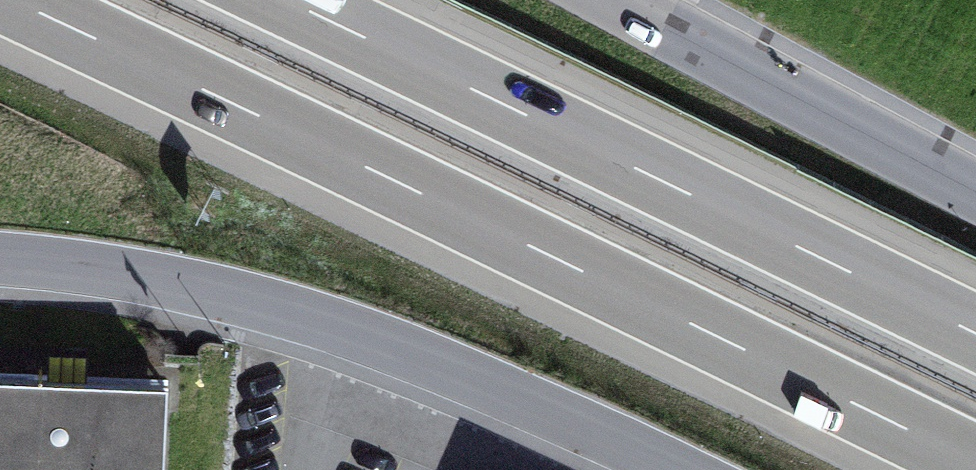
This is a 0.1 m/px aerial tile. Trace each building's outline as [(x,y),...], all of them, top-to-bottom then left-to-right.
[(0,389),(0,469),(168,469),(171,395),(0,389)]
